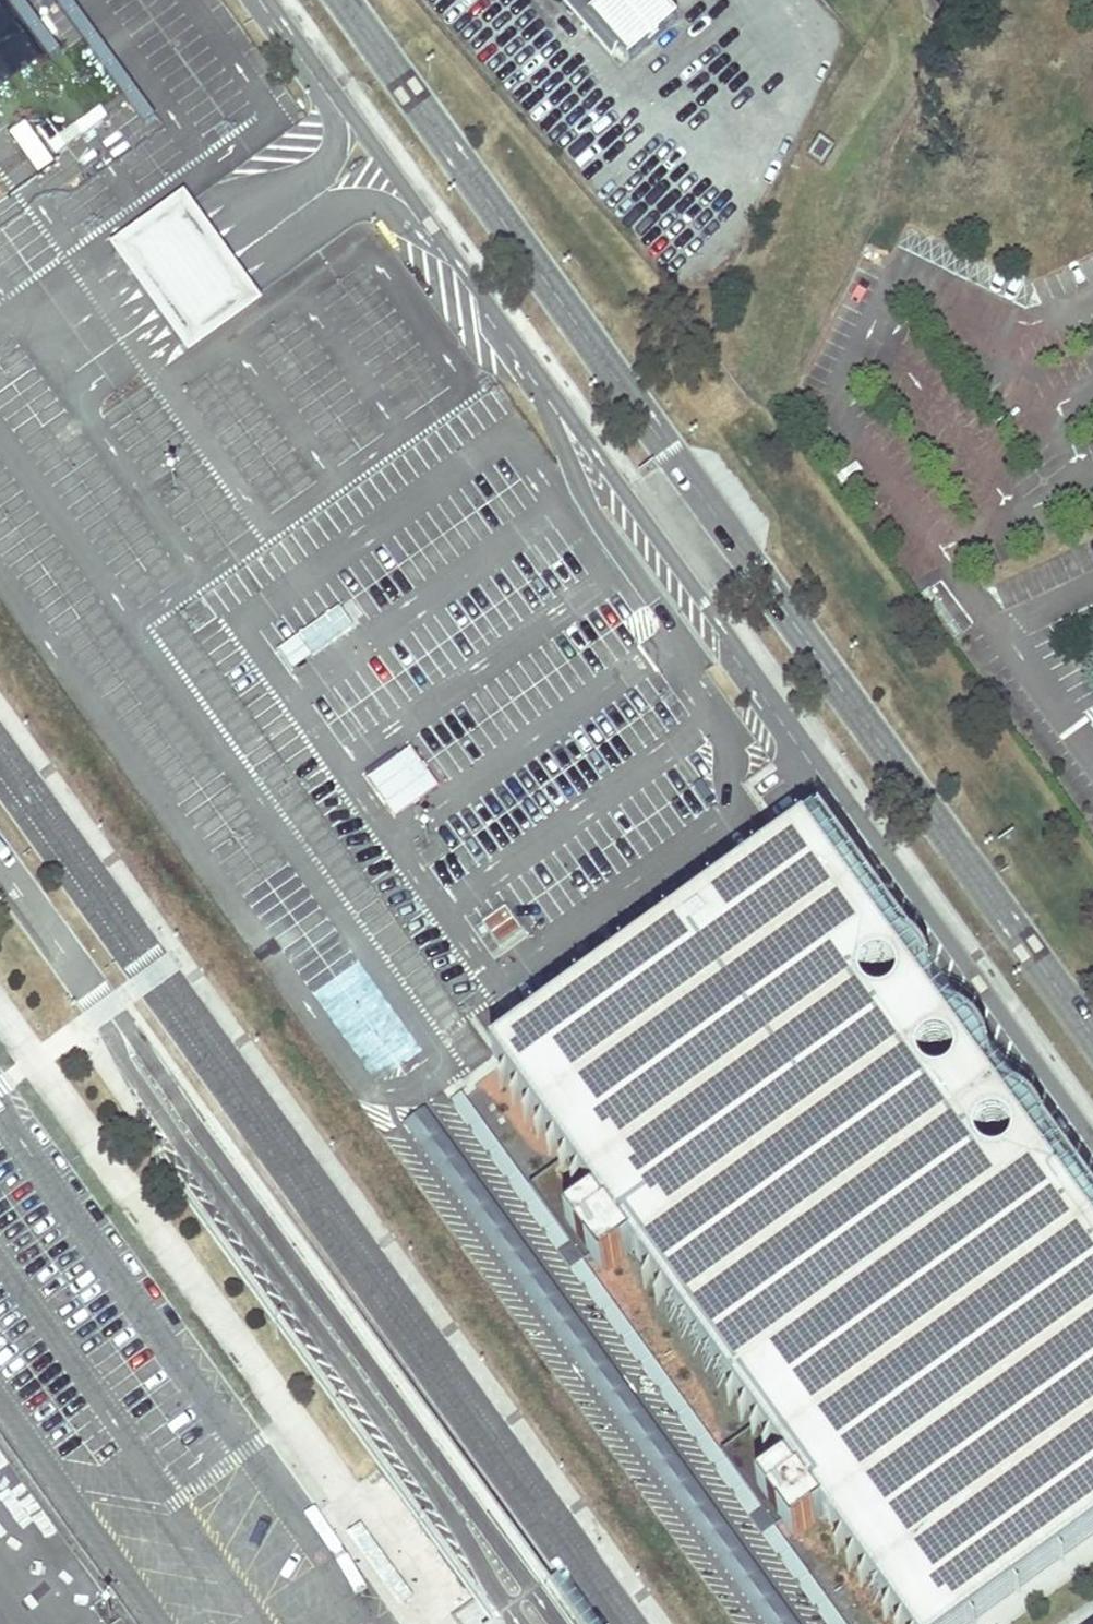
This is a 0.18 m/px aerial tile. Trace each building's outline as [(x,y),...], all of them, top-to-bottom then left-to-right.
[(628,58),(677,15),(664,0),(578,0),(628,58)] [(185,194),(110,246),(189,355),(263,302),(185,194)] [(493,1055),(567,1159),(530,1186),(579,1254),(585,1262),(592,1257),(602,1271),(633,1249),(759,1424),(722,1451),(771,1519),(777,1527),(783,1522),(793,1536),(825,1513),(904,1623),(968,1623),(1092,1535),(1092,1203),(818,822),(530,1028),(493,1055)] [(485,925),(500,948),(524,932),(508,909),(485,925)] [(452,1104),(827,1623),(843,1623),(768,1521),(577,1256),(463,1097),(458,1100),(452,1104)] [(363,1524),(349,1534),(399,1606),(412,1596),(363,1524)] [(571,1608),(548,1623),(583,1623),(571,1608)]
